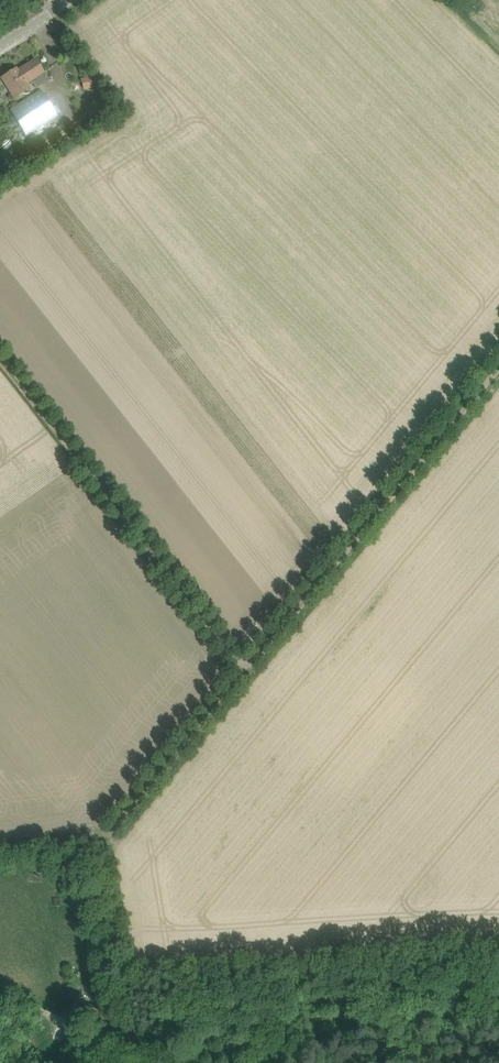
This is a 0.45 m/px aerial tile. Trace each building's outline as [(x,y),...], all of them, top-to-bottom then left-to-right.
[(2,77),(7,87),(15,98),(24,92),(25,93),(27,94),(28,93),(30,92),(31,91),(31,89),(30,87),(28,83),(34,80),(45,73),(36,59),(24,67),(23,68),(23,69),(24,71),(20,73),(16,68),(2,77)] [(94,86),(91,75),(81,79),(84,90),(94,86)] [(58,115),(42,91),(11,111),(27,135),(58,115)] [(31,143),(38,154),(70,135),(63,124),(31,143)]
